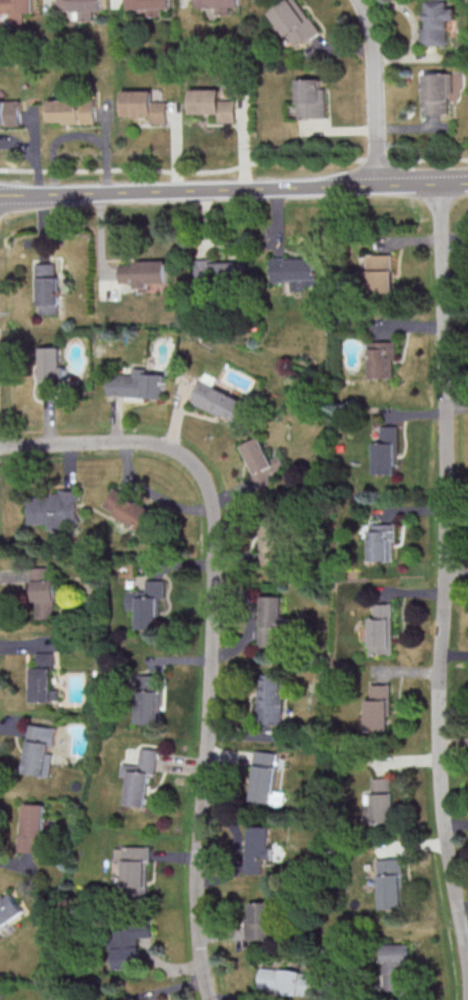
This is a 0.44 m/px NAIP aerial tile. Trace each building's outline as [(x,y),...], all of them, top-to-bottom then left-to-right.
[(3,14),(0,14),(0,0),(39,0),(40,16),(27,17),(28,26),(4,27),(3,14)] [(62,16),(62,0),(107,0),(108,15),(98,15),(98,23),(82,23),(82,16),(62,16)] [(132,14),(132,0),(176,0),(177,13),(132,14)] [(198,10),(215,10),(215,16),(237,16),(237,10),(247,10),(247,0),(198,0),(198,10)] [(271,14),(291,0),(303,0),(328,34),(301,54),(271,14)] [(437,4),(437,0),(452,0),(452,4),(460,3),(462,46),(426,48),(424,18),(431,17),(430,4),(437,4)] [(427,74),(461,73),(461,117),(428,118),(427,74)] [(303,80),(328,79),(328,88),(336,88),(337,121),(303,121),(303,80)] [(127,91),(160,90),(160,101),(173,100),(174,124),(158,125),(157,117),(127,118),(127,91)] [(194,91),(227,90),(227,100),(242,100),(242,124),(227,124),(227,115),(195,116),(194,91)] [(27,126),(0,127),(0,96),(5,96),(5,102),(25,101),(27,126)] [(53,102),(53,126),(101,126),(101,102),(53,102)] [(393,254),(368,254),(368,293),(393,292),(393,254)] [(272,282),(291,281),(291,291),(306,290),(306,286),(318,286),(317,257),(271,258),(272,282)] [(195,261),(195,280),(239,279),(239,273),(245,272),(244,260),(195,261)] [(118,262),(119,282),(134,282),(134,287),(146,287),(146,282),(166,282),(166,261),(118,262)] [(55,263),(37,263),(38,314),(59,313),(59,276),(55,276),(55,263)] [(395,377),(394,341),(370,342),(371,378),(395,377)] [(39,394),(57,394),(57,383),(65,383),(66,366),(60,366),(60,347),(39,346),(39,394)] [(109,396),(164,397),(164,373),(145,373),(145,368),(133,367),(132,374),(109,373),(109,396)] [(191,401),(236,422),(246,401),(212,386),(216,377),(204,371),(191,401)] [(397,426),(381,426),(381,443),(374,443),(374,473),(397,474),(397,426)] [(256,473),(252,474),(259,490),(275,483),(271,473),(286,466),(281,454),(271,459),(262,437),(244,444),(256,473)] [(103,508),(146,531),(157,511),(114,487),(103,508)] [(28,493),(29,524),(48,523),(48,526),(78,526),(78,492),(28,493)] [(394,560),(394,523),(369,524),(370,561),(394,560)] [(284,563),(283,525),(262,525),(262,564),(284,563)] [(49,567),(32,567),(33,618),(56,617),(55,578),(49,579),(49,567)] [(127,591),(128,609),(137,609),(138,629),(158,628),(158,597),(165,597),(164,579),(146,580),(146,590),(127,591)] [(260,646),(276,647),(277,629),(287,629),(287,616),(283,616),(283,596),(261,595),(260,646)] [(370,654),(393,653),(392,603),(374,603),(374,616),(369,616),(370,654)] [(52,689),(53,652),(36,652),(36,667),(32,667),(31,701),(59,701),(59,689),(52,689)] [(159,724),(160,675),(138,674),(136,723),(159,724)] [(283,675),(259,674),(257,722),(281,723),(283,675)] [(390,684),(371,684),(370,698),(367,698),(366,730),(390,730),(390,684)] [(24,773),(49,776),(53,746),(54,746),(57,727),(30,724),(24,773)] [(157,749),(140,748),(139,764),(122,763),(121,776),(128,776),(126,805),(147,806),(149,773),(155,774),(157,749)] [(251,802),(284,804),(285,791),(275,791),(278,752),(256,750),(251,802)] [(372,778),(373,794),(366,794),(366,822),(394,822),(393,777),(372,778)] [(44,836),(45,804),(25,803),(24,834),(18,834),(18,851),(35,851),(35,836),(44,836)] [(271,826),(248,825),(246,873),(262,873),(263,858),(273,859),(273,847),(270,847),(271,826)] [(148,895),(148,846),(116,846),(116,859),(123,859),(123,895),(148,895)] [(378,859),(381,909),(403,907),(400,858),(378,859)] [(24,912),(10,891),(0,898),(0,928),(24,912)] [(247,940),(275,939),(274,901),(251,902),(251,918),(246,918),(247,940)] [(380,944),(382,992),(407,992),(406,943),(380,944)] [(258,991),(314,995),(316,971),(260,967),(258,991)]
